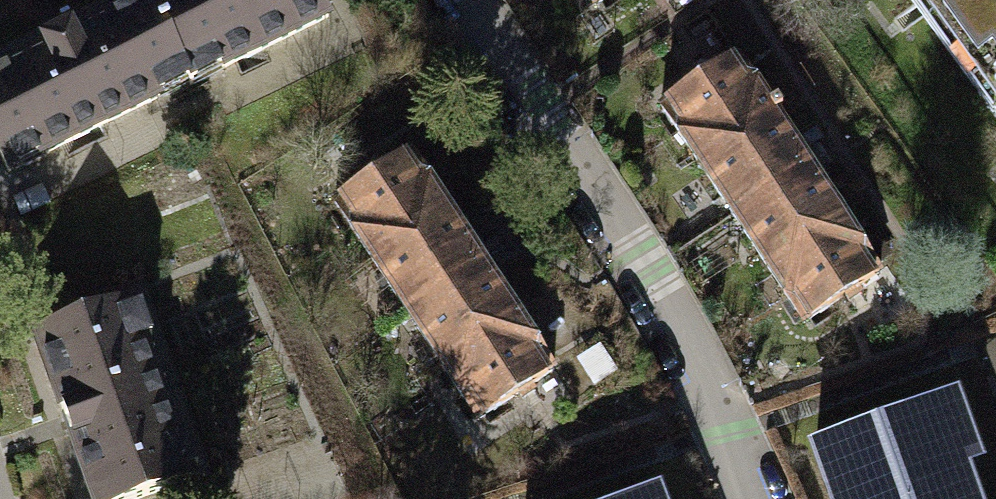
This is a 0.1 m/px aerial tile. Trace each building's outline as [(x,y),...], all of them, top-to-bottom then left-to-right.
[(184,79),(145,0),(137,0),(66,35),(62,28),(55,31),(34,42),(38,51),(0,69),(0,158),(5,168),(184,79)] [(184,79),(185,80),(317,15),(309,0),(145,0),(184,79)] [(995,99),(995,0),(925,0),(995,99)] [(651,106),(687,160),(763,110),(727,56),(651,106)] [(799,164),(763,110),(687,160),(723,214),(799,164)] [(325,201),(361,255),(438,205),(402,151),(325,201)] [(723,214),(759,268),(834,218),(799,164),(723,214)] [(474,260),(438,205),(361,255),(397,310),(474,260)] [(870,272),(834,218),(759,268),(794,322),(870,272)] [(397,310),(433,364),(510,314),(474,260),(397,310)] [(97,498),(135,498),(192,479),(189,471),(198,468),(188,439),(176,444),(140,342),(150,338),(140,309),(130,313),(127,305),(40,336),(69,420),(97,498)] [(546,369),(510,314),(433,364),(469,419),(546,369)] [(962,465),(974,461),(954,400),(817,444),(835,498),(973,498),(962,465)]
